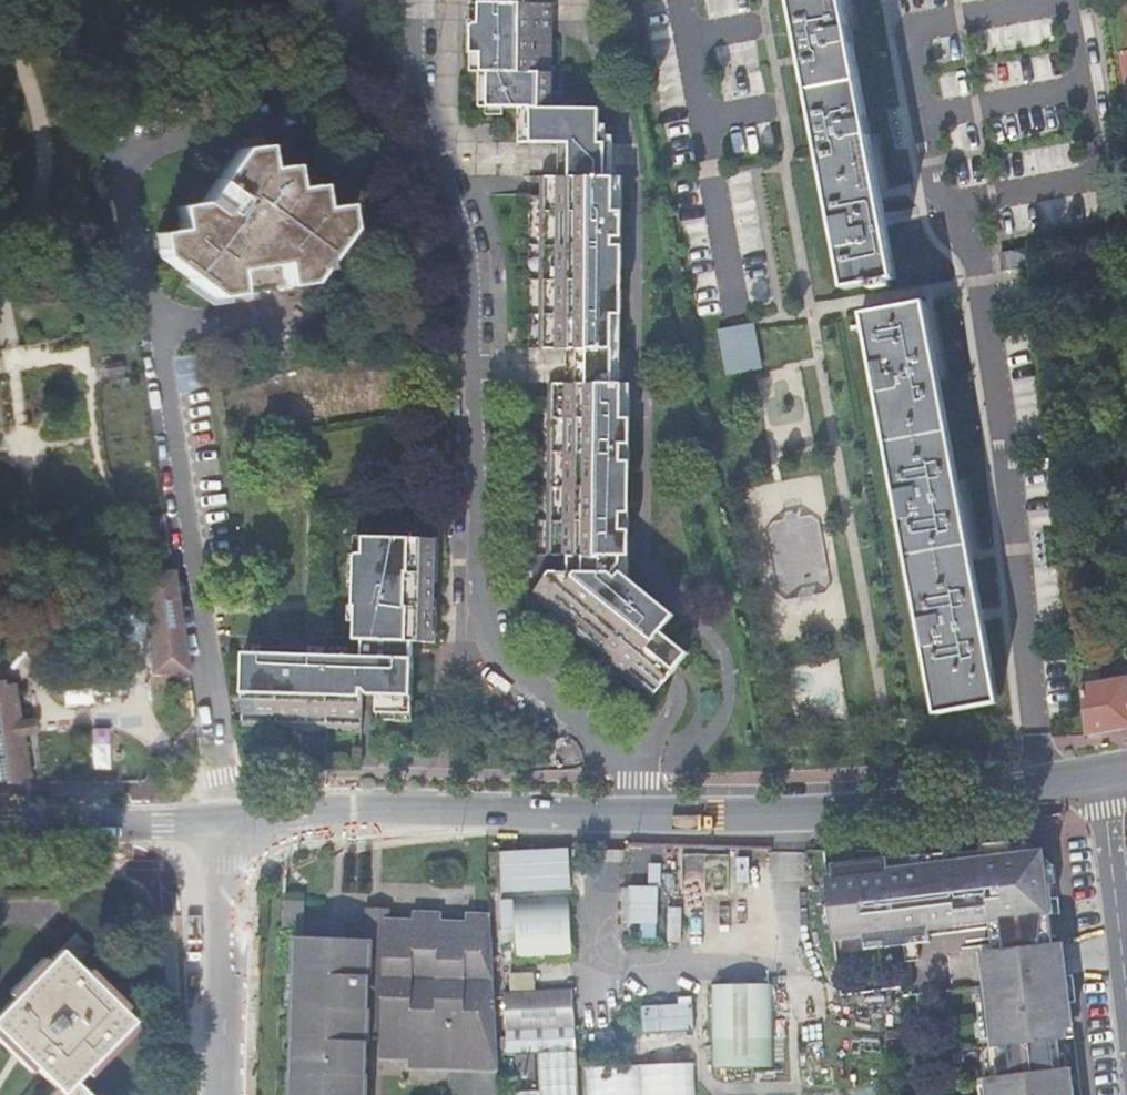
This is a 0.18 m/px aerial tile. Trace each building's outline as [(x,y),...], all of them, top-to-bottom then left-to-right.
[(615,176),(612,176),(603,176),(604,143),(599,143),(599,107),(552,106),(553,36),(544,36),(545,24),(545,18),(545,1),(545,0),(481,0),(481,3),(476,3),(476,26),(476,38),(476,53),(473,53),(472,72),(480,72),(479,104),(518,106),(518,141),(557,142),(568,142),(568,158),(568,175),(557,175),(557,190),(546,189),(544,348),(566,348),(577,348),(578,363),(578,382),(565,382),(565,391),(553,391),(552,548),(559,548),(567,548),(567,557),(566,568),(559,567),(546,567),(531,586),(631,671),(634,668),(660,690),(689,654),(662,633),(671,622),(612,574),(621,563),(623,383),(622,383),(613,383),(613,348),(615,176)] [(809,87),(846,288),(872,284),(873,290),(890,287),(889,280),(895,279),(877,180),(867,125),(847,14),(844,0),(793,0),(809,87)] [(553,1),(545,1),(545,18),(545,24),(544,36),(553,36),(553,24),(553,1)] [(557,142),(557,175),(568,175),(568,158),(568,142),(557,142)] [(603,176),(612,176),(612,143),(604,143),(603,176)] [(260,158),(250,159),(252,174),(262,172),(260,158)] [(159,268),(217,309),(308,293),(313,286),(318,279),(324,278),(322,273),(347,238),(345,228),(335,230),(333,217),(319,219),(317,211),(308,212),(306,198),(291,200),(290,192),(280,193),(278,178),(263,181),(262,172),(252,174),(250,159),(236,161),(199,214),(184,217),(186,232),(177,233),(178,242),(165,244),(167,259),(158,261),(159,268)] [(546,175),(546,189),(557,190),(557,175),(546,175)] [(623,176),(615,176),(613,348),(613,383),(622,383),(623,176)] [(288,177),(278,178),(280,193),(290,192),(288,177)] [(315,196),(306,198),(308,212),(317,211),(315,196)] [(335,230),(345,228),(343,215),(333,217),(335,230)] [(175,218),(177,233),(186,232),(184,217),(175,218)] [(156,245),(158,261),(167,259),(165,244),(156,245)] [(862,314),(936,707),(938,715),(999,703),(997,695),(989,649),(963,508),(933,348),(925,302),(862,314)] [(721,326),(729,372),(767,366),(758,319),(721,326)] [(566,365),(565,382),(578,382),(578,363),(577,348),(566,348),(566,365)] [(553,382),(553,391),(565,391),(565,382),(553,382)] [(631,383),(623,383),(621,563),(629,563),(631,383)] [(363,649),(354,649),(245,646),(243,714),(277,715),(277,709),(293,709),(293,716),(321,717),(362,718),(363,678),(378,679),(377,713),(413,714),(414,673),(415,636),(429,636),(430,593),(431,575),(432,556),(432,531),(364,530),(364,542),(358,547),(355,633),(364,634),(363,649)] [(559,548),(559,567),(566,568),(567,557),(567,548),(559,548)] [(151,674),(189,673),(173,571),(146,570),(146,622),(148,622),(151,674)] [(437,593),(430,593),(429,636),(436,636),(437,593)] [(1082,593),(1071,594),(1074,616),(1085,614),(1082,593)] [(355,633),(354,649),(363,649),(364,634),(355,633)] [(1087,736),(1093,736),(1126,730),(1126,677),(1089,684),(1088,678),(1081,679),(1087,736)] [(8,782),(8,784),(20,784),(20,779),(32,778),(31,771),(30,765),(25,733),(37,732),(35,720),(23,721),(17,683),(5,685),(5,680),(0,681),(0,782),(8,782)] [(751,731),(745,732),(748,748),(753,747),(751,731)] [(90,735),(90,749),(124,750),(124,736),(90,735)] [(992,850),(979,851),(901,856),(901,868),(887,869),(887,857),(886,856),(853,860),(839,862),(839,867),(840,876),(831,877),(816,879),(820,907),(823,932),(830,931),(831,941),(862,937),(863,944),(901,939),(915,937),(914,931),(926,929),(987,922),(988,929),(1000,928),(1002,947),(998,947),(997,942),(989,943),(979,944),(984,984),(979,985),(981,1000),(985,1037),(989,1037),(990,1045),(986,1045),(988,1061),(989,1076),(983,1076),(983,1084),(985,1094),(1073,1094),(1069,1066),(1060,1068),(1056,1039),(1063,1038),(1073,1036),(1069,1001),(1068,995),(1066,974),(1062,939),(1051,941),(1048,915),(1052,915),(1049,885),(1047,870),(1053,867),(1024,844),(1021,850),(1012,850),(1011,842),(992,843),(992,850)] [(671,904),(671,932),(723,933),(723,909),(741,909),(742,844),(635,843),(634,882),(626,882),(625,920),(644,920),(644,933),(661,933),(662,886),(684,887),(683,904),(671,904)] [(901,868),(901,856),(887,857),(887,869),(901,868)] [(829,863),(831,877),(840,876),(839,867),(839,862),(829,863)] [(1055,884),(1053,867),(1047,870),(1049,885),(1055,884)] [(387,917),(389,917),(389,909),(368,908),(367,939),(386,940),(387,917)] [(491,912),(468,911),(467,919),(442,919),(443,910),(414,909),(413,918),(389,917),(387,917),(386,940),(367,939),(342,938),(343,927),(334,927),(326,926),(326,938),(297,937),(296,971),(285,970),(284,1005),(295,1005),(291,1094),(364,1094),(367,1030),(368,1008),(374,1009),(374,1018),(384,1018),(383,1031),(382,1058),(409,1059),(408,1066),(437,1067),(437,1060),(447,1061),(446,1068),(481,1069),(482,1062),(498,1062),(491,912)] [(988,929),(989,943),(997,942),(998,947),(1002,947),(1000,928),(988,929)] [(928,942),(926,929),(914,931),(915,937),(901,939),(902,944),(915,943),(915,944),(928,942)] [(122,1013),(84,976),(74,966),(90,949),(75,935),(47,964),(11,1001),(0,1013),(0,1037),(34,1071),(59,1094),(86,1094),(73,1082),(83,1072),(131,1023),(122,1013)] [(917,961),(915,944),(915,943),(902,944),(904,962),(917,961)] [(8,997),(11,1001),(47,964),(43,961),(8,997)] [(84,976),(122,1013),(127,1008),(89,970),(84,976)] [(1066,974),(1069,1001),(1075,1001),(1072,974),(1066,974)] [(777,1067),(776,980),(716,981),(717,1068),(777,1067)] [(567,989),(536,991),(505,992),(511,1094),(581,1094),(575,989),(567,989)] [(645,1000),(645,1028),(696,1027),(696,1000),(645,1000)] [(979,1038),(985,1037),(981,1000),(974,1001),(979,1038)] [(367,1030),(383,1031),(384,1018),(374,1018),(374,1009),(368,1008),(367,1030)] [(137,1029),(131,1023),(83,1072),(88,1078),(137,1029)] [(34,1071),(0,1037),(0,1046),(30,1076),(34,1071)] [(700,1059),(592,1061),(593,1094),(701,1094),(700,1059)] [(981,1062),(983,1076),(989,1076),(988,1061),(981,1062)] [(481,1069),(499,1070),(498,1062),(482,1062),(481,1069)]
